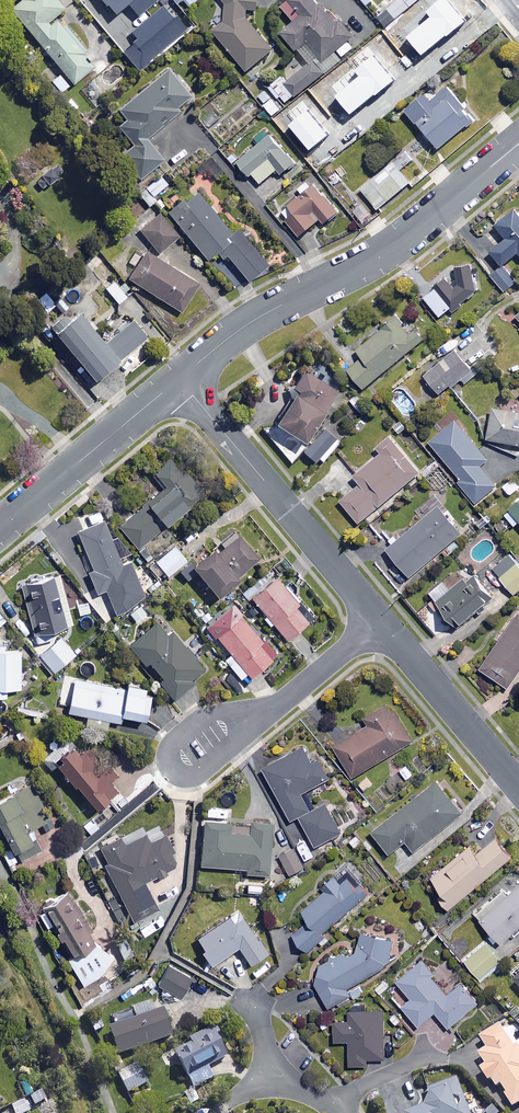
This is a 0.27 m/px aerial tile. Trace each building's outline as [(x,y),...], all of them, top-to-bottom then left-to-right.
[(58,0),(18,0),(10,7),(76,85),(96,69),(86,57),(90,54),(59,17),(67,11),(58,0)] [(139,16),(159,0),(102,0),(107,6),(109,5),(117,15),(129,5),(139,16)] [(259,8),(259,0),(221,0),(223,2),(223,18),(211,28),(245,70),(272,48),(247,18),(247,8),(259,8)] [(283,103),(318,73),(322,77),(341,60),(333,50),(349,35),(321,2),(319,4),(315,0),(283,0),(279,3),(293,18),(280,30),(307,61),(286,80),(280,74),(267,85),(283,103)] [(425,16),(415,3),(374,38),(382,47),(375,53),(402,86),(445,50),(420,20),(425,16)] [(134,44),(124,53),(140,72),(189,31),(177,16),(174,19),(163,6),(132,32),(137,39),(133,42),(134,44)] [(395,17),(390,8),(377,16),(383,25),(395,17)] [(322,77),(295,100),(310,118),(317,112),(322,118),(375,72),(354,49),(341,60),(322,77)] [(125,118),(116,125),(132,144),(121,153),(141,178),(165,158),(147,136),(178,110),(175,106),(189,95),(167,68),(118,109),(125,118)] [(471,117),(445,86),(430,99),(423,91),(404,107),(437,146),(471,117)] [(280,107),(265,88),(256,95),(272,114),(280,107)] [(303,170),(270,131),(236,160),(257,184),(276,167),(289,182),(303,170)] [(413,186),(426,174),(404,149),(359,187),(377,207),(408,180),(413,186)] [(51,185),(54,188),(63,180),(59,176),(65,171),(57,164),(37,183),(45,191),(51,185)] [(167,183),(160,174),(145,186),(152,195),(167,183)] [(338,211),(312,180),(286,202),(292,208),(282,216),(297,234),(318,217),(323,223),(338,211)] [(246,281),(267,264),(224,213),(219,217),(194,187),(166,210),(205,258),(208,255),(213,261),(218,257),(221,261),(226,257),(246,281)] [(512,207),(494,222),(505,236),(489,249),(500,263),(517,250),(518,253),(518,216),(512,207)] [(156,214),(139,229),(157,251),(175,236),(156,214)] [(198,284),(145,250),(128,277),(180,311),(198,284)] [(472,262),(455,262),(456,280),(451,284),(443,274),(433,282),(435,285),(423,294),(438,314),(450,305),(452,308),(478,287),(471,278),(472,262)] [(515,280),(502,263),(489,273),(503,290),(515,280)] [(112,278),(103,286),(119,304),(128,296),(112,278)] [(56,302),(44,290),(25,309),(36,321),(56,302)] [(103,341),(74,307),(50,327),(95,379),(146,336),(130,318),(103,341)] [(407,322),(397,311),(354,347),(361,354),(346,367),(362,386),(424,335),(411,319),(407,322)] [(472,370),(454,348),(424,373),(440,392),(448,385),(450,388),(472,370)] [(336,391),(303,367),(289,386),(294,389),(273,418),(302,439),(336,391)] [(492,405),(486,436),(518,442),(518,410),(492,405)] [(487,457),(454,418),(428,440),(461,479),(458,481),(475,500),(495,483),(479,464),(487,457)] [(322,426),(301,451),(314,461),(317,458),(322,462),(340,441),(322,426)] [(389,436),(351,468),(362,480),(339,499),(358,521),(418,470),(389,436)] [(136,547),(204,488),(173,451),(152,469),(165,484),(117,525),(136,547)] [(501,510),(512,523),(518,519),(518,520),(518,495),(501,510)] [(460,532),(437,505),(386,547),(408,575),(460,532)] [(127,558),(120,561),(118,556),(126,553),(121,543),(114,547),(97,509),(87,514),(91,523),(76,530),(92,567),(86,570),(95,592),(104,588),(115,613),(127,607),(126,604),(144,597),(127,558)] [(257,555),(236,531),(217,547),(212,542),(189,562),(215,592),(257,555)] [(186,558),(173,542),(154,558),(166,574),(186,558)] [(508,551),(491,565),(512,592),(518,587),(518,564),(508,551)] [(255,601),(285,637),(311,616),(270,567),(240,591),(251,604),(255,601)] [(71,622),(58,571),(19,581),(32,632),(71,622)] [(492,595),(475,576),(467,582),(462,577),(448,588),(442,580),(428,591),(456,625),(492,595)] [(145,612),(139,603),(128,612),(134,620),(145,612)] [(518,611),(479,667),(507,686),(518,669),(518,612),(518,611)] [(260,639),(238,612),(213,632),(248,674),(275,652),(262,637),(260,639)] [(189,679),(203,666),(158,617),(127,645),(144,663),(147,660),(162,677),(158,680),(173,698),(191,681),(189,679)] [(74,653),(60,635),(38,652),(51,670),(74,653)] [(0,645),(0,695),(5,695),(5,686),(19,686),(20,645),(0,645)] [(85,714),(83,723),(106,727),(107,718),(119,721),(121,712),(143,717),(148,692),(143,691),(145,683),(124,679),(122,687),(65,675),(60,700),(67,701),(65,710),(85,714)] [(43,700),(18,696),(15,711),(41,715),(43,700)] [(411,739),(388,700),(363,715),(367,722),(332,742),(351,775),(411,739)] [(109,781),(118,773),(90,743),(79,753),(69,741),(52,758),(94,804),(113,786),(109,781)] [(325,800),(315,805),(306,788),(328,776),(317,754),(310,758),(302,744),(262,765),(290,818),(297,814),(314,844),(341,830),(325,800)] [(463,809),(437,777),(371,829),(388,851),(404,838),(412,849),(463,809)] [(28,826),(37,821),(41,829),(50,825),(29,780),(0,794),(0,827),(16,860),(39,848),(28,826)] [(137,791),(131,784),(116,797),(122,804),(137,791)] [(98,825),(91,816),(82,824),(89,833),(98,825)] [(271,821),(201,816),(198,863),(244,866),(244,871),(268,873),(271,821)] [(148,841),(144,832),(122,843),(118,835),(99,845),(106,860),(103,862),(131,920),(156,907),(143,881),(177,864),(162,834),(148,841)] [(510,854),(494,835),(475,851),(468,843),(430,874),(442,889),(437,893),(447,906),(510,854)] [(304,865),(294,845),(279,853),(289,872),(304,865)] [(103,866),(96,851),(86,855),(92,870),(103,866)] [(368,890),(345,863),(321,883),(325,888),(301,909),(309,918),(292,932),(306,948),(324,933),(321,930),(368,890)] [(506,892),(502,887),(474,911),(499,939),(518,922),(518,881),(506,892)] [(69,885),(41,901),(46,910),(39,914),(45,925),(53,920),(71,952),(66,955),(80,980),(105,966),(111,954),(91,939),(92,932),(75,900),(77,899),(69,885)] [(237,908),(195,935),(201,944),(197,946),(208,963),(236,945),(247,962),(264,951),(237,908)] [(361,929),(357,947),(347,952),(345,948),(317,963),(319,967),(310,972),(328,1004),(352,991),(348,983),(384,964),(391,936),(361,929)] [(501,959),(487,941),(464,958),(479,977),(501,959)] [(433,973),(420,958),(396,979),(410,995),(400,1003),(417,1024),(434,1009),(447,1025),(476,1001),(458,979),(444,991),(431,975),(433,973)] [(191,978),(168,962),(155,980),(178,996),(191,978)] [(518,988),(518,962),(507,973),(518,988)] [(170,1034),(156,999),(131,1008),(134,1014),(105,1025),(116,1054),(170,1034)] [(382,1007),(349,1008),(349,1018),(333,1019),(333,1038),(348,1037),(348,1062),(366,1062),(366,1056),(383,1056),(382,1007)] [(479,1066),(488,1080),(490,1079),(496,1087),(499,1085),(512,1106),(518,1102),(518,1046),(516,1041),(512,1044),(499,1023),(479,1036),(486,1046),(478,1051),(485,1063),(479,1066)] [(225,1056),(208,1027),(170,1050),(192,1087),(211,1076),(206,1067),(225,1056)] [(146,1082),(135,1061),(115,1072),(126,1092),(146,1082)] [(455,1078),(415,1092),(419,1103),(396,1112),(468,1112),(455,1078)]
